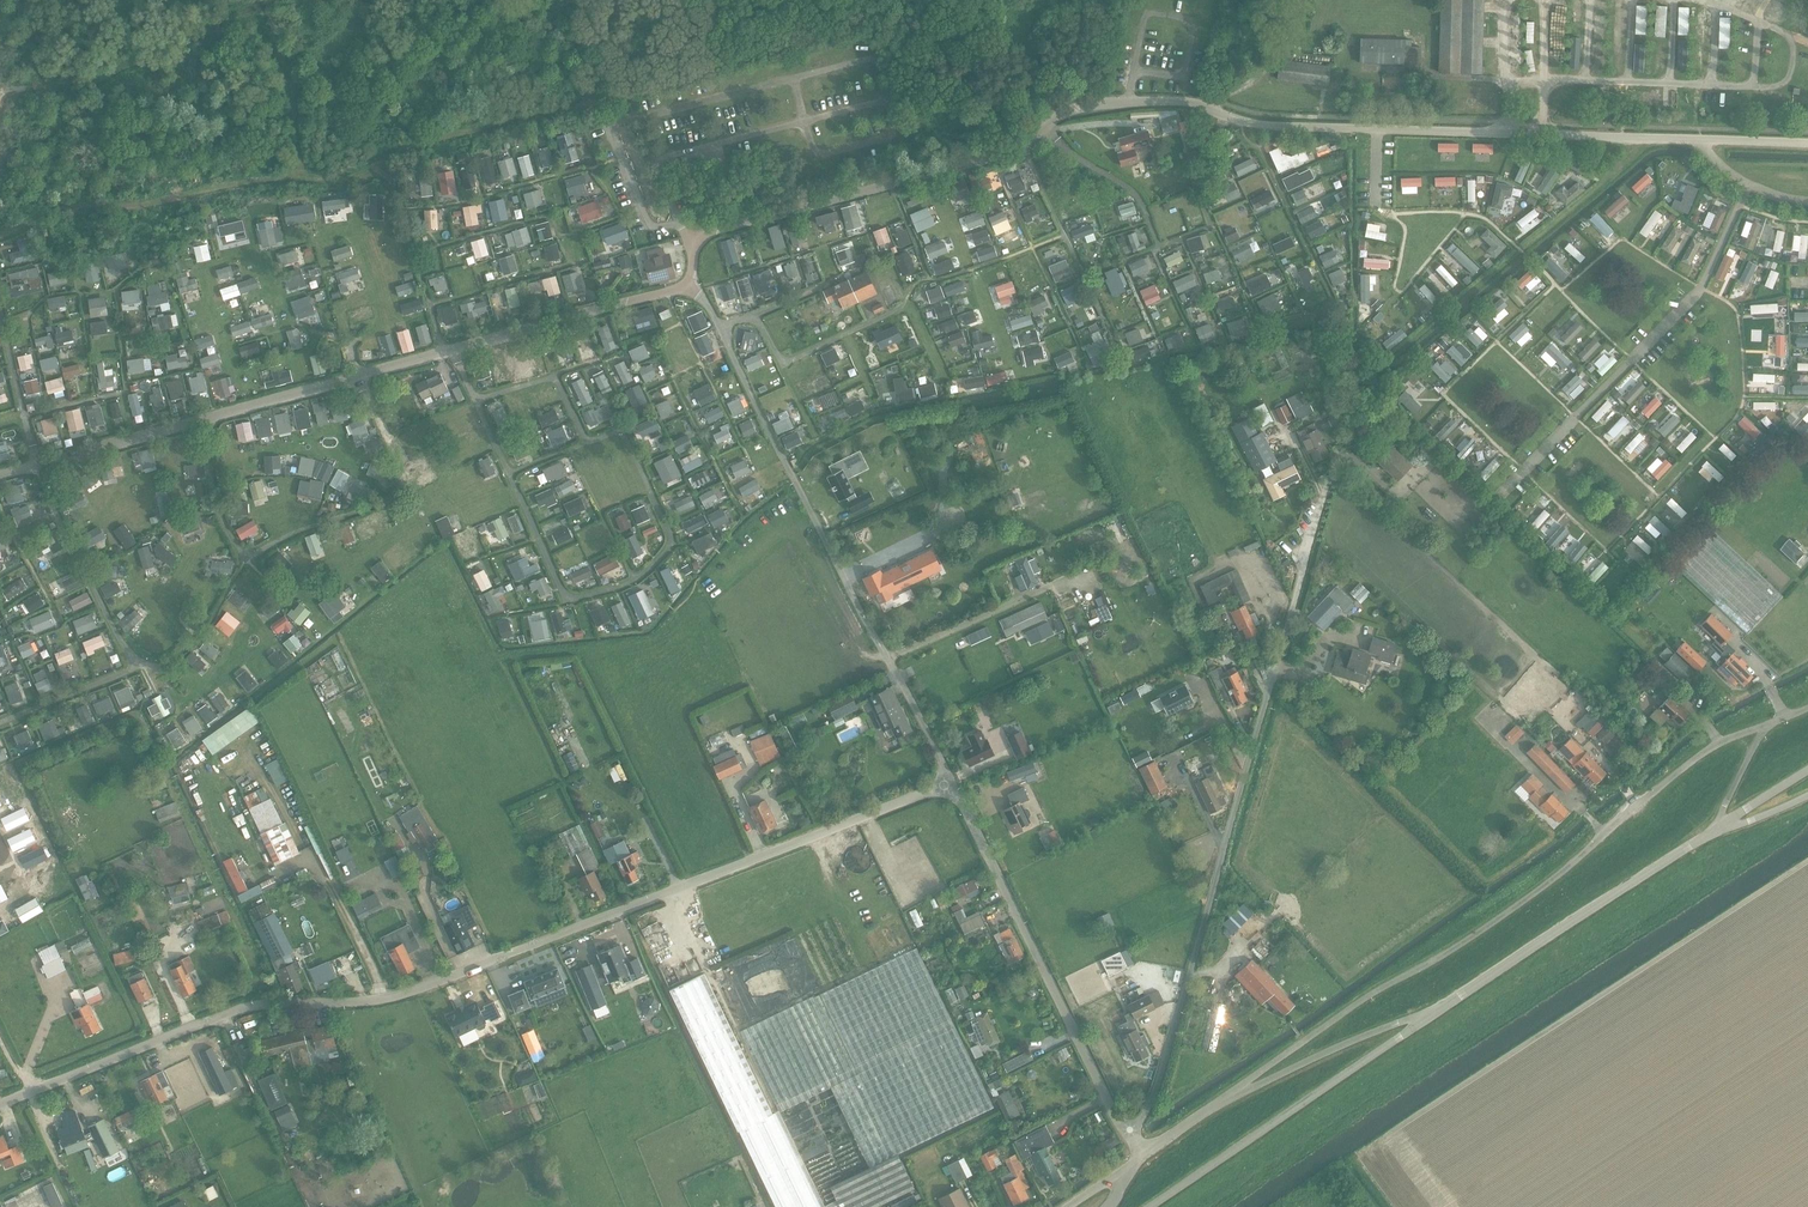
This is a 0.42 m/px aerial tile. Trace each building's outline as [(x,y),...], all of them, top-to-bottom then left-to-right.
[(1481,72),(1483,0),(1441,0),(1439,72),(1481,72)] [(1420,71),(1421,47),(1412,47),(1412,40),(1361,38),(1360,62),(1404,63),(1404,62),(1410,62),(1410,71),(1420,71)] [(1278,78),(1328,84),(1330,67),(1280,61),(1278,78)] [(1179,113),(1159,119),(1162,127),(1164,133),(1173,130),(1171,124),(1181,122),(1181,121),(1179,113)] [(1186,120),(1179,122),(1182,131),(1189,129),(1186,120)] [(1134,148),(1152,142),(1149,131),(1122,140),(1125,151),(1118,153),(1122,166),(1138,160),(1134,148)] [(564,163),(579,159),(571,132),(557,136),(564,163)] [(1424,151),(1425,142),(1403,141),(1403,150),(1424,151)] [(1439,141),(1438,151),(1460,151),(1460,142),(1439,141)] [(1473,151),(1494,152),(1495,142),(1473,142),(1473,151)] [(553,163),(548,147),(538,150),(543,166),(553,163)] [(1232,149),(1225,152),(1228,157),(1234,154),(1232,149)] [(523,176),(533,173),(528,155),(518,158),(523,176)] [(489,156),(480,159),(487,184),(497,182),(489,156)] [(1280,174),(1291,170),(1286,156),(1275,161),(1280,174)] [(503,176),(516,172),(512,158),(499,162),(503,176)] [(1238,176),(1256,168),(1251,159),(1234,167),(1238,176)] [(461,170),(466,189),(476,186),(471,167),(461,170)] [(1552,167),(1537,188),(1546,194),(1560,173),(1552,167)] [(1649,167),(1645,171),(1650,176),(1654,172),(1649,167)] [(1299,171),(1283,179),(1288,190),(1302,184),(1315,178),(1311,168),(1299,173),(1299,171)] [(994,170),(987,173),(992,187),(1000,183),(994,170)] [(439,173),(442,193),(455,191),(451,171),(439,173)] [(1009,187),(1022,182),(1018,171),(1005,176),(1009,187)] [(419,173),(422,196),(432,195),(429,172),(419,173)] [(1436,185),(1456,185),(1456,175),(1436,176),(1436,185)] [(583,183),(585,183),(583,176),(566,180),(569,194),(585,190),(583,183)] [(1402,176),(1402,192),(1418,192),(1417,185),(1423,185),(1423,176),(1402,176)] [(988,178),(971,184),(974,194),(992,187),(988,178)] [(964,179),(949,185),(956,202),(971,196),(964,179)] [(1580,180),(1568,189),(1565,184),(1556,191),(1566,204),(1587,189),(1580,180)] [(547,184),(551,200),(563,197),(559,181),(547,184)] [(1498,181),(1491,206),(1503,209),(1507,195),(1512,196),(1515,186),(1498,181)] [(1239,196),(1234,183),(1224,187),(1228,200),(1239,196)] [(1528,183),(1525,187),(1531,191),(1534,187),(1528,183)] [(1296,205),(1307,200),(1303,189),(1292,194),(1296,205)] [(532,204),(531,201),(541,198),(539,190),(524,194),(527,206),(532,204)] [(1251,200),(1256,209),(1272,200),(1268,191),(1251,200)] [(385,196),(372,195),(371,219),(384,219),(385,196)] [(1551,195),(1546,199),(1550,204),(1555,200),(1551,195)] [(1531,196),(1528,201),(1534,205),(1537,200),(1531,196)] [(490,204),(493,215),(505,212),(502,200),(490,204)] [(1122,217),(1135,213),(1132,202),(1118,206),(1122,217)] [(483,212),(481,203),(463,207),(466,224),(477,222),(476,214),(483,212)] [(589,203),(576,208),(579,215),(581,214),(584,220),(594,217),(589,203)] [(1031,216),(1038,213),(1034,205),(1021,210),(1027,222),(1032,220),(1031,216)] [(1720,233),(1730,209),(1720,205),(1710,229),(1720,233)] [(849,229),(859,226),(853,206),(843,209),(849,229)] [(1302,223),(1317,216),(1312,206),(1297,214),(1302,223)] [(443,217),(446,217),(446,226),(453,225),(453,220),(452,207),(443,208),(443,217)] [(928,207),(911,214),(918,232),(935,225),(928,207)] [(1522,227),(1540,213),(1535,207),(1517,220),(1522,227)] [(326,227),(335,225),(332,208),(323,210),(326,227)] [(1102,223),(1114,220),(1110,208),(1099,211),(1102,223)] [(1642,232),(1650,236),(1663,212),(1655,208),(1642,232)] [(1551,209),(1547,213),(1552,218),(1556,214),(1551,209)] [(426,211),(427,228),(437,227),(436,210),(426,211)] [(826,214),(833,234),(845,230),(838,210),(826,214)] [(981,226),(985,225),(980,212),(965,218),(968,229),(981,224),(981,226)] [(993,227),(1007,221),(1003,212),(989,218),(993,227)] [(1694,215),(1691,221),(1696,224),(1699,218),(1694,215)] [(1746,246),(1755,248),(1763,223),(1754,220),(1746,246)] [(1311,238),(1325,231),(1319,221),(1306,227),(1311,238)] [(548,222),(536,225),(537,230),(543,229),(545,239),(552,237),(548,222)] [(1368,222),(1367,237),(1388,238),(1389,223),(1368,222)] [(1589,222),(1583,228),(1600,244),(1606,238),(1589,222)] [(605,228),(610,243),(623,239),(618,224),(605,228)] [(1074,239),(1093,233),(1090,225),(1072,231),(1074,239)] [(517,244),(529,240),(526,227),(513,231),(517,244)] [(793,245),(805,241),(800,227),(791,230),(791,228),(788,229),(793,245)] [(878,245),(890,241),(885,227),(873,231),(878,245)] [(997,235),(1004,249),(1020,242),(1014,227),(997,235)] [(1224,229),(1226,233),(1223,234),(1228,243),(1239,238),(1235,229),(1232,230),(1230,227),(1224,229)] [(1481,235),(1491,244),(1487,248),(1496,256),(1508,244),(1489,227),(1481,235)] [(277,244),(273,228),(259,231),(262,247),(277,244)] [(1573,229),(1570,233),(1575,237),(1578,233),(1573,229)] [(1698,229),(1684,260),(1693,264),(1707,233),(1698,229)] [(1775,250),(1783,251),(1786,230),(1777,229),(1775,250)] [(903,230),(894,234),(900,247),(911,243),(909,238),(906,239),(903,230)] [(975,244),(989,240),(986,230),(972,235),(975,244)] [(777,250),(786,247),(781,231),(772,233),(777,250)] [(244,251),(255,248),(250,232),(239,235),(244,251)] [(925,232),(920,234),(925,244),(929,242),(925,232)] [(1144,243),(1139,245),(1135,233),(1128,235),(1134,252),(1146,248),(1144,243)] [(1807,258),(1807,234),(1795,233),(1794,257),(1807,258)] [(1191,253),(1204,250),(1200,235),(1187,239),(1191,253)] [(1277,254),(1295,245),(1291,236),(1273,244),(1277,254)] [(1707,236),(1705,240),(1712,245),(1715,240),(1707,236)] [(20,251),(10,254),(13,264),(38,258),(35,248),(31,249),(29,238),(18,240),(20,251)] [(471,242),(476,256),(488,253),(483,238),(471,242)] [(732,239),(721,242),(728,263),(735,261),(732,251),(735,250),(732,239)] [(385,255),(402,249),(400,240),(382,246),(385,255)] [(630,241),(622,244),(624,249),(632,247),(630,241)] [(1570,241),(1565,247),(1581,261),(1586,256),(1570,241)] [(929,258),(947,251),(944,242),(926,249),(929,258)] [(198,261),(210,258),(207,244),(195,247),(198,261)] [(548,261),(559,258),(556,244),(545,247),(548,261)] [(1236,259),(1252,251),(1248,244),(1232,252),(1236,259)] [(300,245),(278,253),(282,265),(304,258),(300,245)] [(1474,273),(1481,266),(1459,245),(1452,252),(1474,273)] [(1554,245),(1550,250),(1554,254),(1558,249),(1554,245)] [(335,260),(352,255),(349,246),(332,251),(335,260)] [(716,270),(724,267),(717,246),(708,249),(716,270)] [(997,256),(993,246),(977,251),(980,261),(997,256)] [(665,254),(663,247),(646,251),(648,258),(643,259),(650,285),(659,282),(660,284),(669,282),(669,280),(676,278),(670,252),(665,254)] [(841,251),(836,252),(839,261),(841,265),(854,261),(850,248),(841,251)] [(1325,267),(1338,261),(1333,250),(1320,256),(1325,267)] [(629,252),(618,255),(622,268),(633,266),(629,252)] [(908,252),(896,257),(903,275),(914,270),(908,252)] [(1168,267),(1183,260),(1179,252),(1164,258),(1168,267)] [(109,269),(128,265),(126,253),(107,256),(109,269)] [(1726,253),(1716,276),(1726,280),(1735,257),(1726,253)] [(504,273),(517,270),(513,255),(500,259),(504,273)] [(1544,263),(1562,280),(1569,273),(1551,256),(1544,263)] [(1390,268),(1390,258),(1364,257),(1363,266),(1390,268)] [(610,258),(593,262),(595,269),(611,265),(610,258)] [(936,275),(954,268),(950,259),(933,266),(936,275)] [(1134,276),(1148,270),(1143,259),(1129,265),(1134,276)] [(1490,259),(1484,264),(1487,269),(1494,264),(1490,259)] [(1765,259),(1762,265),(1769,268),(1771,262),(1765,259)] [(392,275),(409,270),(406,261),(389,266),(392,275)] [(97,271),(99,270),(97,262),(83,265),(88,282),(99,279),(97,271)] [(816,272),(813,273),(809,262),(802,265),(808,281),(818,278),(816,272)] [(1442,264),(1436,269),(1451,288),(1458,282),(1442,264)] [(219,278),(235,275),(233,265),(217,268),(219,278)] [(1055,281),(1072,275),(1068,265),(1052,272),(1055,281)] [(58,271),(49,274),(51,285),(65,282),(61,266),(57,267),(58,271)] [(1308,267),(1297,272),(1306,290),(1312,287),(1309,281),(1313,279),(1308,267)] [(1746,290),(1755,271),(1747,267),(1738,286),(1746,290)] [(343,283),(359,278),(356,268),(339,274),(343,283)] [(287,282),(303,278),(300,269),(285,273),(287,282)] [(1207,284),(1221,279),(1218,269),(1204,274),(1207,284)] [(1334,285),(1346,280),(1341,269),(1329,274),(1334,285)] [(39,270),(26,272),(29,291),(43,289),(39,270)] [(843,309),(877,294),(867,271),(822,291),(828,304),(838,299),(843,309)] [(567,292),(582,288),(577,272),(562,276),(567,292)] [(160,273),(145,276),(148,286),(162,283),(160,273)] [(759,293),(768,290),(763,273),(754,276),(759,293)] [(1178,292),(1195,284),(1191,274),(1174,282),(1178,292)] [(434,284),(436,292),(448,288),(444,275),(429,279),(431,285),(434,284)] [(1252,294),(1271,287),(1266,275),(1247,283),(1252,294)] [(545,289),(547,288),(549,295),(560,292),(555,276),(543,280),(545,289)] [(1035,276),(1021,283),(1026,294),(1040,287),(1035,276)] [(1468,277),(1463,280),(1467,285),(1471,281),(1468,277)] [(238,284),(241,293),(258,287),(255,278),(238,284)] [(752,294),(747,278),(737,281),(742,297),(752,294)] [(181,292),(197,287),(195,279),(178,283),(181,292)] [(947,296),(965,290),(962,281),(944,288),(947,296)] [(999,297),(1015,292),(1011,282),(996,287),(999,297)] [(1432,301),(1438,296),(1425,282),(1420,287),(1432,301)] [(399,295),(413,291),(410,283),(397,287),(399,295)] [(720,287),(724,301),(735,297),(731,284),(720,287)] [(22,285),(2,289),(9,317),(29,313),(22,285)] [(1066,301),(1078,295),(1074,286),(1061,292),(1066,301)] [(931,303),(945,298),(941,287),(927,292),(931,303)] [(510,306),(518,304),(514,288),(505,290),(510,306)] [(123,304),(139,302),(138,290),(122,291),(123,304)] [(1146,304),(1160,299),(1156,291),(1143,297),(1146,304)] [(150,305),(168,301),(166,292),(148,296),(150,305)] [(1258,300),(1264,313),(1282,306),(1275,292),(1258,300)] [(322,293),(316,295),(318,301),(324,299),(322,293)] [(1449,294),(1444,298),(1448,302),(1453,297),(1449,294)] [(50,309),(66,305),(64,296),(48,299),(50,309)] [(261,296),(245,301),(248,310),(264,305),(261,296)] [(1045,303),(1046,302),(1043,296),(1030,302),(1036,315),(1043,312),(1040,308),(1046,305),(1045,303)] [(1233,297),(1218,303),(1220,310),(1235,305),(1233,297)] [(1509,312),(1505,307),(1509,304),(1503,297),(1488,309),(1498,321),(1509,312)] [(105,313),(103,298),(90,301),(92,316),(105,313)] [(187,312),(203,307),(200,298),(184,303),(187,312)] [(1489,299),(1482,305),(1486,309),(1492,304),(1489,299)] [(405,314),(422,309),(419,300),(402,305),(405,314)] [(1378,300),(1371,307),(1376,311),(1382,305),(1378,300)] [(463,312),(467,311),(469,317),(478,315),(474,302),(461,305),(463,312)] [(872,307),(875,314),(885,309),(882,302),(872,307)] [(232,316),(245,312),(242,303),(229,308),(232,316)] [(299,318),(315,313),(312,304),(296,309),(299,318)] [(938,318),(951,314),(948,305),(935,309),(938,318)] [(352,312),(355,321),(371,315),(368,306),(352,312)] [(446,324),(457,321),(453,306),(438,310),(440,317),(444,316),(446,324)] [(631,313),(637,332),(657,326),(650,306),(631,313)] [(672,315),(669,309),(659,313),(663,320),(672,316),(672,315)] [(977,321),(973,311),(958,316),(959,318),(962,317),(965,325),(977,321)] [(56,326),(70,323),(68,312),(53,316),(56,326)] [(701,312),(688,317),(695,332),(707,326),(701,312)] [(1373,318),(1378,324),(1385,317),(1381,312),(1373,318)] [(256,329),(272,323),(269,314),(253,320),(256,329)] [(155,330),(172,326),(170,315),(153,318),(155,330)] [(1014,329),(1033,324),(1030,315),(1011,320),(1014,329)] [(1418,315),(1413,318),(1417,323),(1421,319),(1418,315)] [(1227,321),(1232,338),(1250,333),(1245,316),(1227,321)] [(193,331),(208,326),(206,317),(190,322),(193,331)] [(947,332),(958,328),(954,318),(937,325),(940,332),(945,329),(947,332)] [(1578,320),(1562,336),(1568,343),(1584,326),(1578,320)] [(92,334),(107,333),(106,321),(91,323),(92,334)] [(232,326),(235,336),(251,331),(248,322),(232,326)] [(1510,335),(1522,346),(1534,333),(1522,322),(1510,335)] [(1095,323),(1088,327),(1091,332),(1098,328),(1095,323)] [(1196,329),(1202,343),(1214,338),(1209,324),(1196,329)] [(430,341),(426,325),(417,327),(422,344),(430,341)] [(1776,326),(1754,325),(1754,333),(1776,334),(1776,326)] [(614,346),(607,326),(598,329),(605,349),(614,346)] [(1475,331),(1470,326),(1464,333),(1479,345),(1489,334),(1479,326),(1475,331)] [(1553,327),(1547,334),(1552,338),(1558,331),(1553,327)] [(1382,344),(1388,351),(1408,335),(1402,328),(1382,344)] [(288,332),(293,349),(302,346),(297,329),(288,332)] [(1129,345),(1141,340),(1137,329),(1125,333),(1129,345)] [(62,341),(73,339),(71,330),(56,333),(59,345),(63,344),(62,341)] [(403,349),(412,347),(407,330),(399,333),(403,349)] [(582,352),(591,349),(586,331),(577,334),(582,352)] [(1021,346),(1039,340),(1037,331),(1019,336),(1021,346)] [(952,347),(965,342),(961,332),(948,337),(952,347)] [(701,351),(712,347),(706,334),(695,338),(701,351)] [(741,349),(753,351),(756,336),(744,334),(741,349)] [(51,335),(35,339),(37,346),(47,343),(48,348),(54,346),(51,335)] [(197,350),(214,344),(211,335),(194,340),(197,350)] [(386,355),(395,352),(390,335),(381,338),(386,355)] [(992,335),(973,340),(975,350),(994,345),(992,335)] [(1168,349),(1182,344),(1179,335),(1165,340),(1168,349)] [(1528,354),(1534,359),(1550,341),(1544,336),(1528,354)] [(1595,337),(1580,353),(1586,359),(1602,343),(1595,337)] [(1799,346),(1807,346),(1807,337),(1799,337),(1799,346)] [(1443,339),(1439,344),(1443,348),(1448,344),(1443,339)] [(563,358),(573,355),(568,340),(559,342),(563,358)] [(1090,358),(1107,350),(1102,340),(1085,348),(1090,358)] [(125,351),(142,349),(141,341),(124,343),(125,351)] [(240,347),(243,356),(259,351),(257,342),(240,347)] [(541,364),(552,361),(547,342),(535,345),(541,364)] [(1462,365),(1469,359),(1454,344),(1447,351),(1462,365)] [(634,363),(647,357),(642,345),(629,351),(634,363)] [(1132,360),(1151,354),(1148,346),(1129,352),(1132,360)] [(70,356),(77,355),(75,347),(60,350),(62,361),(70,359),(70,356)] [(522,369),(531,367),(525,347),(516,350),(522,369)] [(1025,361),(1044,357),(1042,347),(1023,352),(1025,361)] [(1569,347),(1566,350),(1572,355),(1575,352),(1569,347)] [(827,365),(839,360),(834,348),(822,354),(827,365)] [(1780,358),(1781,349),(1755,348),(1754,357),(1780,358)] [(1059,368),(1074,361),(1070,352),(1055,358),(1059,368)] [(30,363),(33,362),(31,354),(18,357),(21,370),(31,368),(30,363)] [(169,368),(187,365),(185,357),(177,358),(176,354),(166,356),(169,368)] [(204,368),(220,363),(217,354),(201,359),(204,368)] [(1553,375),(1566,359),(1560,354),(1547,370),(1553,375)] [(316,373),(324,371),(320,355),(311,357),(316,373)] [(749,370),(763,364),(759,355),(745,361),(749,370)] [(500,376),(509,373),(505,356),(495,359),(500,376)] [(804,363),(809,373),(824,367),(819,356),(804,363)] [(42,370),(58,366),(56,357),(40,360),(42,370)] [(471,362),(476,380),(491,376),(485,357),(471,362)] [(143,358),(127,360),(129,373),(145,370),(143,358)] [(1446,381),(1453,375),(1438,360),(1432,366),(1446,381)] [(624,383),(633,379),(624,361),(615,365),(624,383)] [(1798,361),(1798,369),(1807,369),(1807,361),(1798,361)] [(1572,363),(1568,367),(1573,372),(1577,368),(1572,363)] [(1590,363),(1586,367),(1591,372),(1595,369),(1590,363)] [(65,380),(74,377),(73,374),(80,372),(78,364),(62,369),(65,380)] [(645,383),(653,379),(652,377),(656,375),(651,364),(645,367),(644,365),(638,368),(645,383)] [(276,385),(285,382),(281,366),(272,368),(276,385)] [(1555,375),(1561,380),(1568,370),(1563,366),(1555,375)] [(611,390),(602,371),(594,375),(603,394),(611,390)] [(988,385),(1007,380),(1005,371),(986,377),(988,385)] [(198,376),(190,379),(194,392),(205,390),(202,375),(201,372),(197,373),(198,376)] [(440,372),(416,385),(423,399),(433,394),(435,398),(449,391),(440,372)] [(1757,372),(1756,384),(1776,385),(1776,373),(1757,372)] [(809,381),(815,394),(833,385),(827,373),(809,381)] [(1577,373),(1563,388),(1569,394),(1584,379),(1577,373)] [(99,388),(114,385),(113,375),(97,378),(99,388)] [(966,389),(984,386),(983,376),(964,379),(966,389)] [(36,378),(25,381),(28,394),(40,392),(36,378)] [(49,393),(63,389),(60,378),(46,382),(49,393)] [(221,397),(230,395),(226,378),(217,381),(221,397)] [(582,378),(572,383),(581,402),(584,401),(586,404),(592,401),(582,378)] [(1592,378),(1588,382),(1593,387),(1597,383),(1592,378)] [(1624,397),(1630,403),(1647,385),(1640,379),(1624,397)] [(167,383),(172,400),(183,397),(179,380),(167,383)] [(920,398),(937,394),(934,383),(918,387),(920,398)] [(633,407),(646,401),(639,385),(626,391),(633,407)] [(702,405),(715,399),(710,388),(697,395),(702,405)] [(900,402),(913,400),(911,388),(897,390),(900,402)] [(1615,389),(1611,393),(1617,399),(1621,394),(1615,389)] [(836,390),(819,395),(823,407),(840,401),(836,390)] [(154,410),(165,407),(161,392),(150,395),(154,410)] [(1296,419),(1314,411),(1308,398),(1305,399),(1302,392),(1287,399),(1296,419)] [(538,411),(552,405),(547,393),(533,399),(538,411)] [(1656,395),(1641,410),(1648,417),(1663,402),(1656,395)] [(143,410),(140,396),(128,399),(131,413),(143,410)] [(733,416),(745,410),(739,397),(727,403),(733,416)] [(667,414),(672,411),(667,400),(656,405),(662,418),(667,415),(667,414)] [(851,416),(864,409),(860,400),(846,407),(851,416)] [(1755,400),(1755,408),(1777,409),(1777,401),(1755,400)] [(334,420),(347,417),(344,401),(331,404),(334,420)] [(1341,414),(1334,401),(1324,407),(1331,419),(1341,414)] [(121,416),(118,402),(110,404),(113,418),(121,416)] [(328,422),(325,410),(327,410),(325,402),(313,405),(315,413),(316,412),(318,424),(328,422)] [(524,426),(533,422),(524,402),(515,406),(524,426)] [(1265,402),(1254,408),(1264,427),(1275,422),(1265,402)] [(1286,404),(1276,410),(1283,425),(1294,420),(1286,404)] [(92,426),(103,423),(98,405),(87,408),(92,426)] [(1619,405),(1615,409),(1621,414),(1625,410),(1619,405)] [(499,429),(510,424),(503,407),(492,411),(499,429)] [(709,423),(724,415),(719,407),(704,414),(709,423)] [(600,414),(603,413),(601,408),(586,415),(591,426),(603,420),(600,414)] [(836,420),(847,415),(844,408),(833,413),(836,420)] [(71,431),(83,428),(79,409),(67,412),(71,431)] [(298,429),(311,426),(307,409),(295,411),(298,429)] [(543,427),(559,419),(554,409),(538,417),(543,427)] [(446,433),(459,428),(451,410),(439,415),(446,433)] [(1665,436),(1681,419),(1675,412),(1658,429),(1665,436)] [(275,416),(278,433),(291,430),(288,413),(275,416)] [(1614,437),(1631,420),(1624,414),(1608,431),(1614,437)] [(1641,414),(1637,418),(1643,423),(1646,420),(1641,414)] [(1756,438),(1763,430),(1746,414),(1739,422),(1756,438)] [(787,429),(794,426),(789,416),(777,422),(783,435),(788,432),(787,429)] [(643,436),(660,428),(655,417),(638,426),(643,436)] [(1437,434),(1443,440),(1459,423),(1453,417),(1437,434)] [(45,435),(58,432),(54,418),(42,421),(45,435)] [(269,418),(256,420),(259,437),(272,434),(269,418)] [(350,424),(355,439),(368,434),(363,419),(350,424)] [(744,436),(755,431),(750,419),(739,424),(744,436)] [(1247,423),(1235,429),(1242,443),(1256,472),(1272,464),(1274,468),(1278,465),(1281,470),(1276,473),(1264,479),(1265,481),(1274,499),(1285,494),(1283,488),(1301,480),(1295,466),(1288,453),(1276,459),(1263,433),(1260,434),(1253,420),(1247,423)] [(237,424),(240,441),(253,438),(249,422),(237,424)] [(1636,422),(1633,426),(1637,430),(1641,426),(1636,422)] [(1651,422),(1647,427),(1652,431),(1656,427),(1651,422)] [(1313,423),(1298,431),(1302,438),(1309,453),(1313,451),(1318,461),(1329,455),(1315,426),(1313,423)] [(731,437),(726,424),(720,427),(722,431),(714,434),(718,443),(731,437)] [(546,433),(551,444),(567,437),(562,426),(546,433)] [(1683,452),(1697,436),(1691,430),(1677,446),(1683,452)] [(1632,452),(1646,437),(1640,431),(1626,447),(1632,452)] [(787,448),(800,442),(796,432),(783,438),(787,448)] [(678,453),(691,446),(686,435),(672,442),(678,453)] [(323,437),(324,445),(338,445),(338,436),(323,437)] [(1464,459),(1479,441),(1473,436),(1458,455),(1464,459)] [(370,454),(384,448),(379,437),(365,443),(370,454)] [(1653,438),(1649,442),(1655,448),(1660,443),(1653,438)] [(1789,449),(1793,445),(1786,438),(1771,454),(1775,457),(1782,450),(1785,453),(1789,449)] [(517,459),(528,454),(521,439),(510,444),(517,459)] [(1667,439),(1663,444),(1668,449),(1672,444),(1667,439)] [(1449,442),(1445,446),(1450,451),(1454,447),(1449,442)] [(1724,442),(1719,448),(1733,459),(1738,453),(1724,442)] [(665,443),(659,446),(663,452),(669,449),(665,443)] [(10,457),(6,444),(0,446),(0,459),(10,457)] [(1391,445),(1376,460),(1398,481),(1413,466),(1391,445)] [(1742,445),(1738,448),(1744,454),(1748,451),(1742,445)] [(1660,447),(1657,450),(1662,455),(1665,452),(1660,447)] [(144,468),(155,465),(151,449),(140,452),(144,468)] [(685,469),(700,462),(695,453),(681,461),(685,469)] [(857,499),(844,472),(857,466),(851,455),(830,466),(833,473),(833,474),(827,476),(840,501),(848,497),(851,502),(857,499)] [(280,472),(279,456),(265,457),(266,473),(280,472)] [(1673,463),(1667,457),(1663,461),(1658,456),(1648,468),(1658,478),(1673,463)] [(671,457),(655,464),(664,484),(680,476),(671,457)] [(298,473),(311,476),(315,460),(302,458),(298,473)] [(495,473),(488,458),(477,462),(484,477),(495,473)] [(1698,470),(1709,480),(1714,475),(1719,480),(1724,474),(1707,459),(1698,470)] [(419,482),(434,477),(428,460),(413,465),(419,482)] [(737,477),(750,471),(745,460),(732,466),(737,477)] [(114,478),(110,461),(100,463),(104,480),(114,478)] [(321,461),(314,475),(327,481),(333,467),(321,461)] [(384,481),(389,469),(373,462),(368,474),(384,481)] [(1470,462),(1466,466),(1471,471),(1475,467),(1470,462)] [(556,479),(568,474),(563,463),(551,468),(556,479)] [(189,478),(205,476),(204,464),(188,466),(189,478)] [(290,466),(285,466),(285,475),(289,475),(294,476),(296,467),(291,466),(290,466)] [(224,467),(218,468),(221,478),(226,477),(224,467)] [(340,490),(348,475),(338,470),(330,484),(340,490)] [(694,482),(696,486),(708,480),(704,471),(689,478),(691,483),(694,482)] [(87,488),(97,481),(90,472),(80,478),(87,488)] [(359,499),(364,501),(369,489),(364,487),(365,483),(354,479),(349,491),(360,495),(359,499)] [(744,496),(760,487),(755,479),(739,488),(744,496)] [(253,499),(265,496),(261,480),(249,483),(253,499)] [(308,494),(321,496),(324,482),(311,480),(308,494)] [(559,496),(575,488),(571,480),(555,487),(559,496)] [(1042,484),(1030,487),(1037,511),(1049,508),(1042,484)] [(18,485),(4,489),(8,504),(21,500),(18,485)] [(181,491),(185,508),(195,506),(192,488),(181,491)] [(548,505),(556,501),(551,489),(536,496),(540,505),(547,502),(548,505)] [(711,502),(717,498),(713,489),(699,496),(706,508),(712,505),(711,502)] [(73,509),(86,503),(82,494),(69,500),(73,509)] [(171,513),(167,495),(157,497),(161,515),(171,513)] [(679,512),(694,504),(690,496),(675,503),(679,512)] [(570,516),(585,509),(580,497),(564,504),(570,516)] [(143,500),(146,516),(155,514),(152,498),(143,500)] [(230,502),(231,515),(247,515),(247,502),(230,502)] [(32,519),(27,505),(10,512),(16,525),(32,519)] [(638,523),(649,518),(644,505),(632,511),(638,523)] [(78,523),(92,517),(88,508),(74,515),(78,523)] [(715,527),(727,521),(721,508),(708,515),(715,527)] [(1546,509),(1535,520),(1540,524),(1550,513),(1546,509)] [(184,534),(200,528),(196,513),(179,519),(184,534)] [(621,531),(631,526),(625,513),(615,518),(621,531)] [(134,514),(126,520),(134,531),(142,526),(134,514)] [(515,533),(524,529),(517,514),(508,518),(515,533)] [(689,532),(706,523),(701,514),(684,523),(689,532)] [(1659,539),(1670,527),(1656,514),(1645,525),(1659,539)] [(443,536),(454,532),(447,517),(437,522),(443,536)] [(358,522),(363,537),(373,534),(368,518),(358,522)] [(500,540),(509,536),(501,518),(492,522),(500,540)] [(236,530),(241,539),(258,529),(253,520),(236,530)] [(649,544),(664,538),(658,524),(644,530),(649,544)] [(127,548),(136,542),(124,525),(115,531),(127,548)] [(340,529),(345,543),(354,540),(349,526),(340,529)] [(86,548),(104,537),(98,527),(80,538),(86,548)] [(572,537),(568,528),(553,534),(557,543),(572,537)] [(1711,529),(1675,566),(1747,634),(1783,597),(1711,529)] [(467,530),(454,536),(462,552),(475,546),(467,530)] [(167,533),(161,539),(166,544),(172,537),(167,533)] [(698,552),(715,544),(710,533),(693,541),(698,552)] [(322,552),(315,534),(306,537),(312,556),(322,552)] [(42,542),(47,552),(62,545),(57,535),(42,542)] [(632,557),(642,552),(634,535),(624,540),(632,557)] [(1637,535),(1633,541),(1650,552),(1654,546),(1637,535)] [(211,554),(226,550),(222,536),(207,540),(211,554)] [(1790,538),(1780,549),(1796,564),(1806,553),(1799,547),(1802,545),(1796,540),(1794,542),(1790,538)] [(159,543),(155,548),(157,555),(170,566),(177,558),(159,543)] [(144,569),(153,566),(148,547),(139,549),(144,569)] [(385,555),(395,569),(406,561),(396,547),(385,555)] [(880,570),(863,578),(871,594),(875,593),(880,603),(911,588),(909,585),(941,570),(932,550),(888,570),(882,573),(880,570)] [(285,571),(292,565),(280,553),(268,564),(277,573),(282,568),(285,571)] [(594,562),(600,574),(621,564),(615,553),(594,562)] [(1016,561),(1028,588),(1038,584),(1026,556),(1016,561)] [(233,561),(227,560),(227,562),(212,560),(211,570),(231,573),(233,561)] [(516,581),(525,577),(517,561),(509,565),(516,581)] [(1596,581),(1609,566),(1603,561),(1590,576),(1596,581)] [(383,582),(391,576),(379,562),(372,568),(383,582)] [(117,567),(98,565),(97,574),(116,576),(117,567)] [(591,575),(588,566),(571,574),(575,582),(591,575)] [(689,566),(683,569),(686,575),(692,572),(689,566)] [(1579,568),(1575,572),(1580,577),(1584,573),(1579,568)] [(1219,599),(1215,591),(1231,584),(1241,604),(1251,599),(1237,569),(1200,586),(1209,604),(1219,599)] [(482,590),(491,586),(483,570),(474,575),(482,590)] [(68,591),(84,584),(79,573),(63,581),(68,591)] [(204,586),(218,593),(224,582),(209,575),(204,586)] [(550,591),(544,577),(529,584),(532,591),(538,589),(541,595),(550,591)] [(21,578),(3,590),(8,598),(27,586),(21,578)] [(264,589),(263,580),(249,582),(250,591),(253,591),(254,598),(263,597),(262,589),(264,589)] [(1362,601),(1372,591),(1361,581),(1351,591),(1362,601)] [(101,587),(107,598),(121,590),(117,583),(111,586),(109,583),(101,587)] [(1656,584),(1643,596),(1650,603),(1662,590),(1656,584)] [(493,589),(485,593),(494,611),(502,606),(497,597),(506,593),(502,585),(494,590),(493,589)] [(1328,595),(1330,597),(1325,603),(1324,601),(1310,616),(1321,626),(1335,611),(1333,610),(1338,605),(1344,610),(1353,601),(1336,586),(1328,595)] [(208,606),(213,597),(200,590),(195,599),(208,606)] [(243,608),(249,600),(236,591),(230,599),(243,608)] [(337,591),(321,604),(331,617),(348,605),(337,591)] [(30,612),(44,603),(38,593),(24,602),(30,612)] [(74,610),(92,602),(87,593),(70,601),(74,610)] [(636,612),(645,608),(639,595),(630,599),(636,612)] [(1100,607),(1095,609),(1101,622),(1112,617),(1106,604),(1103,595),(1096,598),(1100,607)] [(280,609),(272,598),(261,606),(269,617),(280,609)] [(621,626),(630,621),(621,602),(612,607),(621,626)] [(999,621),(1006,636),(1047,617),(1041,602),(999,621)] [(288,614),(300,624),(310,612),(300,604),(294,611),(292,609),(288,614)] [(1244,629),(1248,638),(1260,633),(1247,605),(1232,612),(1241,631),(1244,629)] [(597,625),(609,620),(603,606),(591,611),(597,625)] [(196,631),(204,623),(190,609),(182,617),(196,631)] [(126,630),(142,617),(136,610),(120,623),(126,630)] [(37,632),(55,624),(50,611),(31,619),(37,632)] [(206,612),(202,617),(206,621),(210,616),(206,612)] [(555,634),(566,630),(561,612),(552,615),(555,627),(553,628),(555,634)] [(236,621),(224,614),(219,621),(234,631),(238,625),(235,623),(236,621)] [(1711,614),(1701,625),(1716,640),(1710,646),(1724,658),(1730,651),(1732,653),(1735,651),(1725,641),(1732,634),(1711,614)] [(90,616),(77,621),(81,631),(94,626),(90,616)] [(287,631),(292,627),(284,616),(271,625),(278,632),(284,627),(287,631)] [(1060,617),(1053,621),(1055,626),(1062,623),(1060,617)] [(549,637),(546,619),(531,622),(534,639),(549,637)] [(503,638),(513,635),(509,620),(499,623),(502,635),(503,638)] [(1048,622),(1026,632),(1032,645),(1054,635),(1048,622)] [(993,635),(989,626),(967,635),(972,645),(993,635)] [(292,652),(301,644),(293,635),(284,643),(292,652)] [(93,649),(104,645),(101,636),(83,642),(88,654),(94,652),(93,649)] [(1397,645),(1374,638),(1370,652),(1393,658),(1397,645)] [(218,651),(204,640),(198,647),(212,658),(218,651)] [(35,652),(29,641),(18,646),(24,658),(35,652)] [(1685,642),(1677,650),(1698,670),(1706,662),(1685,642)] [(10,666),(2,644),(0,645),(0,669),(10,666)] [(1667,647),(1660,655),(1666,661),(1664,663),(1682,681),(1693,670),(1675,652),(1674,653),(1667,647)] [(60,664),(73,659),(69,648),(56,653),(60,664)] [(1337,675),(1366,684),(1369,674),(1366,673),(1372,655),(1354,649),(1352,655),(1340,651),(1335,667),(1339,668),(1337,675)] [(282,652),(280,654),(276,650),(269,657),(278,668),(288,659),(282,652)] [(332,653),(339,669),(346,666),(339,650),(332,653)] [(1720,666),(1717,669),(1732,684),(1737,679),(1743,685),(1752,676),(1744,668),(1746,667),(1732,653),(1730,651),(1724,658),(1718,664),(1720,666)] [(205,664),(192,652),(185,659),(199,671),(205,664)] [(1076,652),(1070,655),(1074,664),(1080,660),(1076,652)] [(32,675),(43,670),(38,659),(27,664),(32,675)] [(1243,691),(1247,690),(1237,671),(1226,677),(1221,667),(1210,672),(1218,688),(1226,684),(1237,705),(1247,700),(1243,691)] [(248,693),(259,684),(247,669),(236,678),(248,693)] [(1660,676),(1657,679),(1665,688),(1668,685),(1660,676)] [(52,688),(47,677),(35,683),(40,693),(52,688)] [(17,683),(5,687),(10,704),(23,699),(17,683)] [(1159,698),(1167,715),(1194,701),(1186,684),(1159,698)] [(120,705),(134,699),(129,687),(115,693),(120,705)] [(327,692),(329,700),(343,696),(341,688),(327,692)] [(894,726),(899,736),(910,730),(890,688),(869,698),(885,730),(894,726)] [(149,689),(144,691),(147,697),(152,695),(149,689)] [(1120,697),(1123,704),(1140,696),(1137,689),(1120,697)] [(850,693),(828,704),(834,716),(856,706),(850,693)] [(229,706),(220,694),(212,699),(221,712),(229,706)] [(988,694),(980,697),(985,706),(993,702),(988,694)] [(167,709),(168,708),(163,699),(162,699),(160,696),(153,699),(155,703),(153,704),(158,713),(159,712),(162,717),(169,713),(167,709)] [(1657,708),(1650,716),(1660,726),(1668,718),(1670,721),(1673,717),(1681,724),(1690,714),(1671,696),(1658,709),(1657,708)] [(98,715),(114,708),(109,698),(94,704),(98,715)] [(1119,702),(1108,707),(1111,714),(1122,709),(1119,702)] [(213,711),(211,712),(206,704),(198,710),(207,723),(217,716),(213,711)] [(214,753),(262,718),(252,704),(203,739),(214,753)] [(84,724),(93,721),(86,705),(78,709),(84,724)] [(1598,711),(1582,726),(1593,737),(1609,722),(1598,711)] [(192,735),(202,729),(193,715),(183,722),(192,735)] [(59,734),(53,719),(44,723),(50,738),(59,734)] [(708,736),(724,729),(720,720),(704,728),(708,736)] [(1517,723),(1506,734),(1514,742),(1525,731),(1517,723)] [(1608,724),(1597,734),(1617,755),(1628,745),(1608,724)] [(779,730),(789,750),(796,746),(785,727),(779,730)] [(175,747),(186,741),(178,728),(167,734),(175,747)] [(20,750),(33,744),(27,730),(14,736),(20,750)] [(973,746),(963,750),(970,766),(994,755),(987,739),(986,740),(981,730),(968,737),(973,746)] [(1021,732),(1008,738),(1017,758),(1030,752),(1021,732)] [(781,759),(775,743),(773,743),(769,734),(751,741),(755,751),(761,767),(781,759)] [(1589,775),(1596,782),(1606,773),(1571,739),(1560,751),(1587,778),(1589,775)] [(1550,742),(1545,747),(1551,752),(1556,747),(1550,742)] [(1567,792),(1575,783),(1536,745),(1528,753),(1567,792)] [(1137,765),(1153,759),(1149,749),(1133,755),(1137,765)] [(713,765),(719,779),(742,769),(736,755),(713,765)] [(281,757),(268,761),(273,778),(286,774),(281,757)] [(620,783),(628,780),(622,760),(613,762),(620,783)] [(1033,760),(1007,770),(1010,779),(1036,770),(1033,760)] [(1152,794),(1167,787),(1154,761),(1139,768),(1152,794)] [(1203,768),(1208,779),(1198,784),(1212,814),(1223,808),(1218,798),(1226,795),(1211,764),(1203,768)] [(782,766),(774,770),(778,777),(786,772),(782,766)] [(0,774),(0,788),(17,801),(24,792),(0,774)] [(1559,822),(1570,811),(1552,794),(1550,795),(1542,787),(1543,785),(1533,774),(1522,785),(1532,795),(1530,797),(1550,816),(1552,814),(1559,822)] [(1027,817),(1029,817),(1030,815),(1028,811),(1026,810),(1024,811),(1021,804),(1029,800),(1023,788),(1008,795),(1014,806),(1004,811),(1015,834),(1031,826),(1027,817)] [(272,799),(250,809),(261,833),(260,834),(275,865),(300,853),(285,822),(283,823),(272,799)] [(777,825),(766,800),(749,808),(760,832),(777,825)] [(160,822),(180,814),(175,802),(155,811),(160,822)] [(423,849),(438,840),(417,805),(400,816),(409,832),(411,831),(423,849)] [(1096,817),(1089,820),(1092,826),(1099,823),(1096,817)] [(597,838),(605,834),(598,820),(590,824),(597,838)] [(40,827),(18,837),(23,849),(46,839),(40,827)] [(1055,831),(1049,834),(1055,846),(1061,842),(1055,831)] [(393,837),(400,850),(407,847),(399,833),(393,837)] [(634,870),(638,868),(635,861),(641,859),(638,851),(630,854),(624,842),(605,851),(611,865),(617,862),(628,885),(638,880),(634,870)] [(595,903),(605,896),(593,871),(600,868),(590,847),(576,854),(586,876),(578,879),(585,894),(590,892),(595,903)] [(385,860),(394,877),(404,872),(396,854),(385,860)] [(248,889),(232,857),(224,861),(240,893),(248,889)] [(55,893),(57,862),(44,861),(42,892),(55,893)] [(416,869),(412,873),(414,879),(413,886),(419,887),(420,880),(423,875),(421,870),(416,869)] [(94,898),(87,883),(90,881),(87,874),(84,876),(84,875),(76,879),(87,901),(94,898)] [(274,877),(261,883),(265,891),(277,885),(274,877)] [(981,893),(974,879),(952,890),(958,901),(963,902),(981,893)] [(167,887),(170,897),(189,892),(186,882),(167,887)] [(259,885),(240,895),(243,901),(262,891),(259,885)] [(301,891),(288,896),(295,913),(309,908),(301,891)] [(376,893),(362,899),(368,914),(383,907),(376,893)] [(272,958),(281,954),(290,950),(263,896),(245,904),(272,958)] [(16,909),(23,922),(44,910),(37,897),(16,909)] [(449,912),(442,915),(446,924),(443,925),(457,953),(475,945),(467,929),(478,924),(468,904),(456,910),(455,909),(449,912)] [(1232,933),(1233,934),(1253,914),(1243,904),(1223,924),(1228,929),(1224,932),(1228,937),(1232,933)] [(959,905),(952,908),(964,933),(985,923),(979,911),(965,918),(959,905)] [(210,917),(197,921),(201,932),(231,921),(227,911),(210,917)] [(1108,912),(1097,918),(1102,929),(1114,924),(1108,912)] [(410,926),(382,939),(389,951),(390,951),(402,974),(415,968),(408,954),(416,951),(421,948),(410,926)] [(1024,957),(1010,929),(995,937),(999,946),(998,946),(1004,958),(1006,957),(1009,964),(1011,962),(1012,963),(1024,957)] [(72,945),(76,952),(93,943),(90,936),(72,945)] [(48,977),(66,969),(58,952),(66,948),(63,940),(54,945),(39,952),(45,963),(43,965),(48,977)] [(638,958),(628,962),(621,945),(599,954),(610,982),(621,977),(624,983),(645,974),(638,958)] [(913,1187),(896,1154),(994,1107),(917,947),(740,1031),(779,1111),(773,1114),(705,974),(670,991),(738,1131),(739,1130),(776,1206),(825,1206),(780,1113),(831,1088),(869,1167),(828,1187),(838,1206),(874,1206),(913,1187)] [(126,952),(114,955),(116,965),(142,958),(140,949),(138,950),(126,952)] [(1120,952),(1102,961),(1109,976),(1128,967),(1120,952)] [(188,956),(176,962),(178,967),(171,970),(183,995),(196,989),(189,973),(195,970),(188,956)] [(287,983),(291,993),(303,988),(296,971),(302,969),(299,962),(286,967),(281,956),(273,960),(283,984),(287,983)] [(1281,1009),(1285,1014),(1295,1005),(1253,959),(1236,975),(1263,1005),(1268,1001),(1278,1012),(1281,1009)] [(317,985),(334,977),(327,962),(310,969),(317,985)] [(591,965),(577,971),(593,1009),(607,1003),(591,965)] [(530,1006),(527,998),(531,997),(532,999),(566,986),(558,968),(525,982),(529,990),(525,992),(524,990),(509,995),(516,1012),(530,1006)] [(128,978),(139,1001),(154,995),(142,971),(128,978)] [(965,985),(955,989),(959,1000),(969,996),(965,985)] [(83,992),(87,1000),(101,993),(97,986),(83,992)] [(1125,1037),(1121,1039),(1128,1053),(1133,1051),(1137,1061),(1150,1055),(1145,1045),(1148,1044),(1145,1036),(1141,1038),(1133,1020),(1156,1009),(1149,996),(1129,1005),(1133,1013),(1126,1016),(1129,1023),(1120,1027),(1125,1037)] [(647,998),(643,1002),(643,1009),(647,1013),(653,1013),(658,1009),(658,1003),(654,998),(647,998)] [(480,1030),(485,1027),(486,1025),(485,1022),(486,1022),(485,1020),(490,1018),(491,1021),(502,1016),(494,1001),(484,1006),(485,1009),(481,1011),(476,1002),(447,1016),(457,1036),(476,1026),(477,1029),(480,1030)] [(83,1024),(88,1034),(102,1027),(90,1003),(72,1012),(79,1026),(83,1024)] [(972,1019),(973,1023),(971,1024),(981,1046),(988,1043),(989,1046),(1001,1041),(988,1011),(976,1016),(977,1017),(972,1019)] [(591,1024),(584,1027),(590,1039),(597,1036),(591,1024)] [(305,1030),(295,1033),(304,1065),(314,1063),(311,1052),(338,1044),(333,1026),(313,1031),(315,1038),(307,1040),(305,1030)] [(297,1067),(304,1065),(295,1033),(262,1042),(265,1055),(292,1048),(297,1067)] [(972,1046),(977,1057),(984,1053),(979,1043),(972,1046)] [(259,1054),(257,1046),(243,1049),(246,1057),(259,1054)] [(213,1047),(200,1053),(220,1095),(233,1088),(225,1072),(213,1047)] [(1033,1059),(1029,1050),(1003,1064),(1007,1072),(1033,1059)] [(345,1063),(333,1061),(331,1072),(343,1074),(345,1063)] [(168,1098),(162,1085),(168,1083),(163,1072),(142,1082),(150,1098),(154,1096),(157,1103),(168,1098)] [(531,1073),(529,1077),(531,1082),(537,1080),(534,1072),(531,1073)] [(275,1074),(260,1081),(273,1109),(288,1102),(275,1074)] [(993,1082),(988,1084),(990,1089),(995,1087),(997,1091),(1002,1088),(1001,1086),(1004,1085),(1000,1078),(993,1082)] [(541,1082),(534,1085),(537,1092),(544,1089),(541,1082)] [(356,1108),(368,1101),(360,1086),(348,1092),(356,1108)] [(1011,1119),(1021,1115),(1009,1090),(996,1097),(1006,1119),(1011,1117),(1011,1119)] [(289,1105),(274,1110),(279,1123),(294,1117),(289,1105)] [(58,1129),(65,1146),(86,1138),(79,1118),(75,1117),(75,1110),(63,1110),(63,1118),(67,1119),(70,1125),(58,1129)] [(114,1118),(120,1129),(129,1125),(124,1114),(114,1118)] [(120,1150),(104,1118),(89,1125),(104,1157),(120,1150)] [(1024,1158),(1030,1155),(1040,1176),(1044,1174),(1049,1184),(1060,1178),(1045,1148),(1054,1143),(1045,1125),(1015,1141),(1024,1158)] [(4,1134),(0,1136),(0,1156),(1,1156),(6,1167),(23,1160),(18,1146),(10,1149),(4,1134)] [(1113,1146),(1110,1141),(1104,1145),(1106,1150),(1113,1146)] [(84,1151),(91,1171),(97,1169),(89,1149),(84,1151)] [(994,1150),(980,1156),(987,1170),(996,1166),(992,1159),(997,1156),(994,1150)] [(1023,1168),(1016,1154),(1004,1160),(1011,1172),(1000,1178),(1014,1204),(1029,1197),(1024,1187),(1028,1185),(1020,1170),(1023,1168)] [(956,1183),(968,1177),(959,1160),(948,1165),(956,1183)] [(28,1170),(21,1173),(24,1179),(31,1176),(28,1170)] [(171,1173),(156,1180),(165,1198),(183,1189),(176,1176),(173,1178),(171,1173)] [(209,1199),(219,1195),(215,1184),(205,1189),(209,1199)] [(958,1188),(939,1198),(943,1206),(968,1206),(958,1188)] [(893,1206),(902,1206),(919,1201),(916,1194),(892,1203),(893,1206)]
